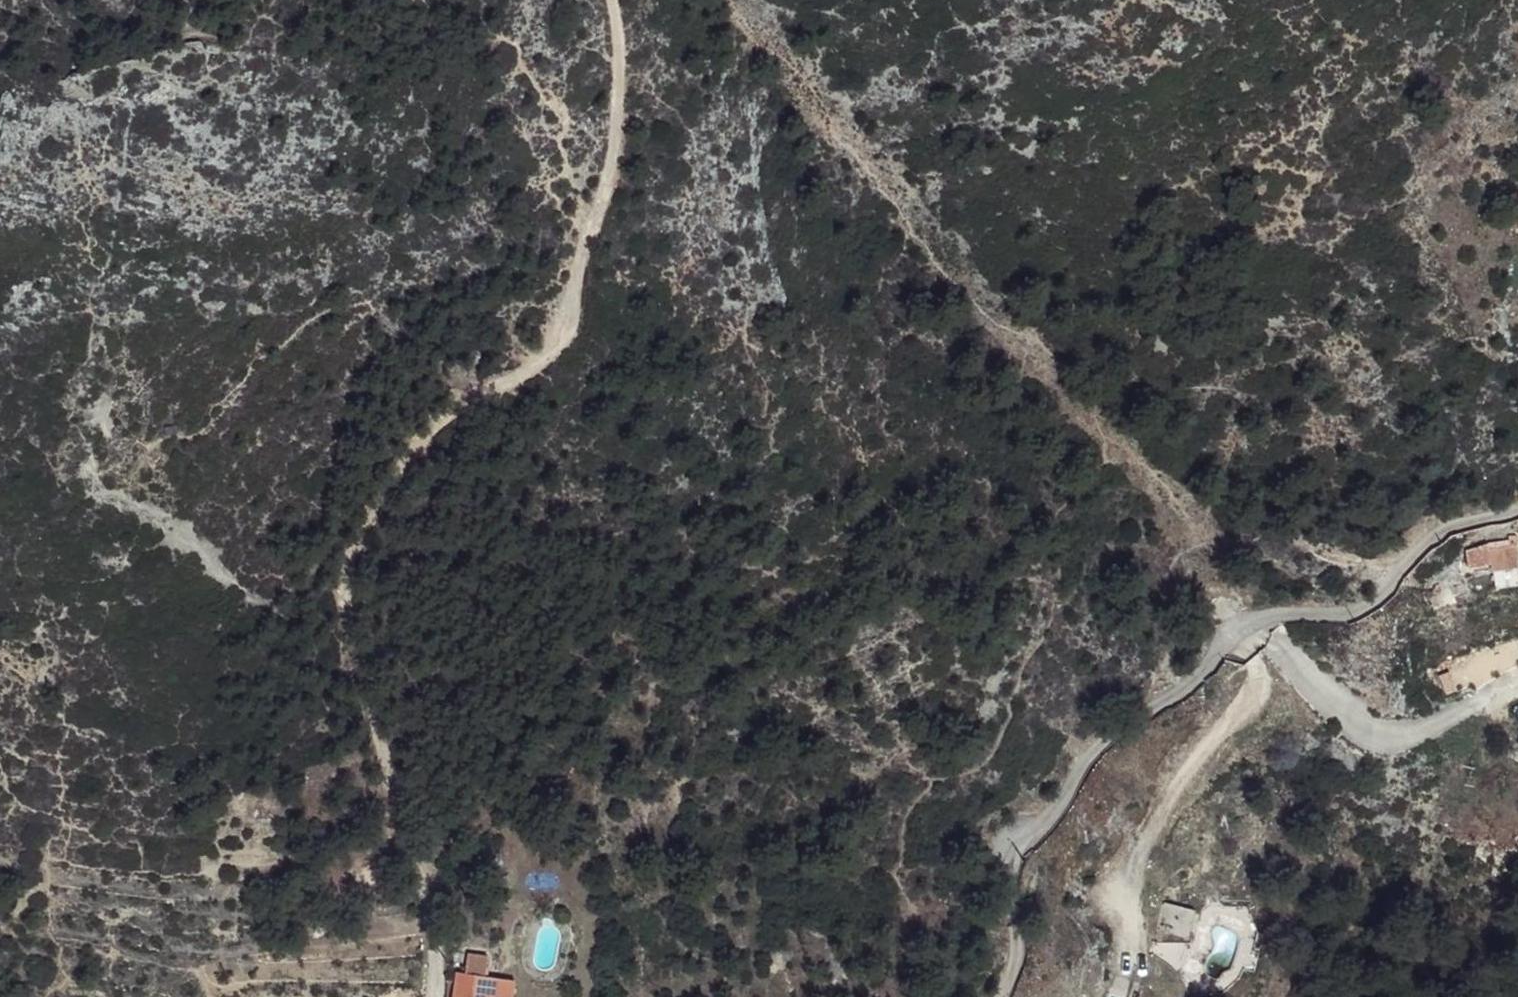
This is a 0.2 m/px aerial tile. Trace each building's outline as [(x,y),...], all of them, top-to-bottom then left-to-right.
[(1510,546),(1517,545),(1517,544),(1517,536),(1508,536),(1510,546)] [(1468,568),(1491,565),(1489,549),(1488,544),(1465,551),(1468,568)] [(1491,565),(1492,570),(1517,567),(1517,554),(1517,545),(1510,546),(1489,549),(1491,565)] [(1196,910),(1163,902),(1156,931),(1188,939),(1196,910)] [(492,978),(485,977),(488,958),(468,955),(466,974),(457,973),(454,996),(489,996),(492,978)] [(489,996),(512,996),(514,980),(492,978),(489,996)]
